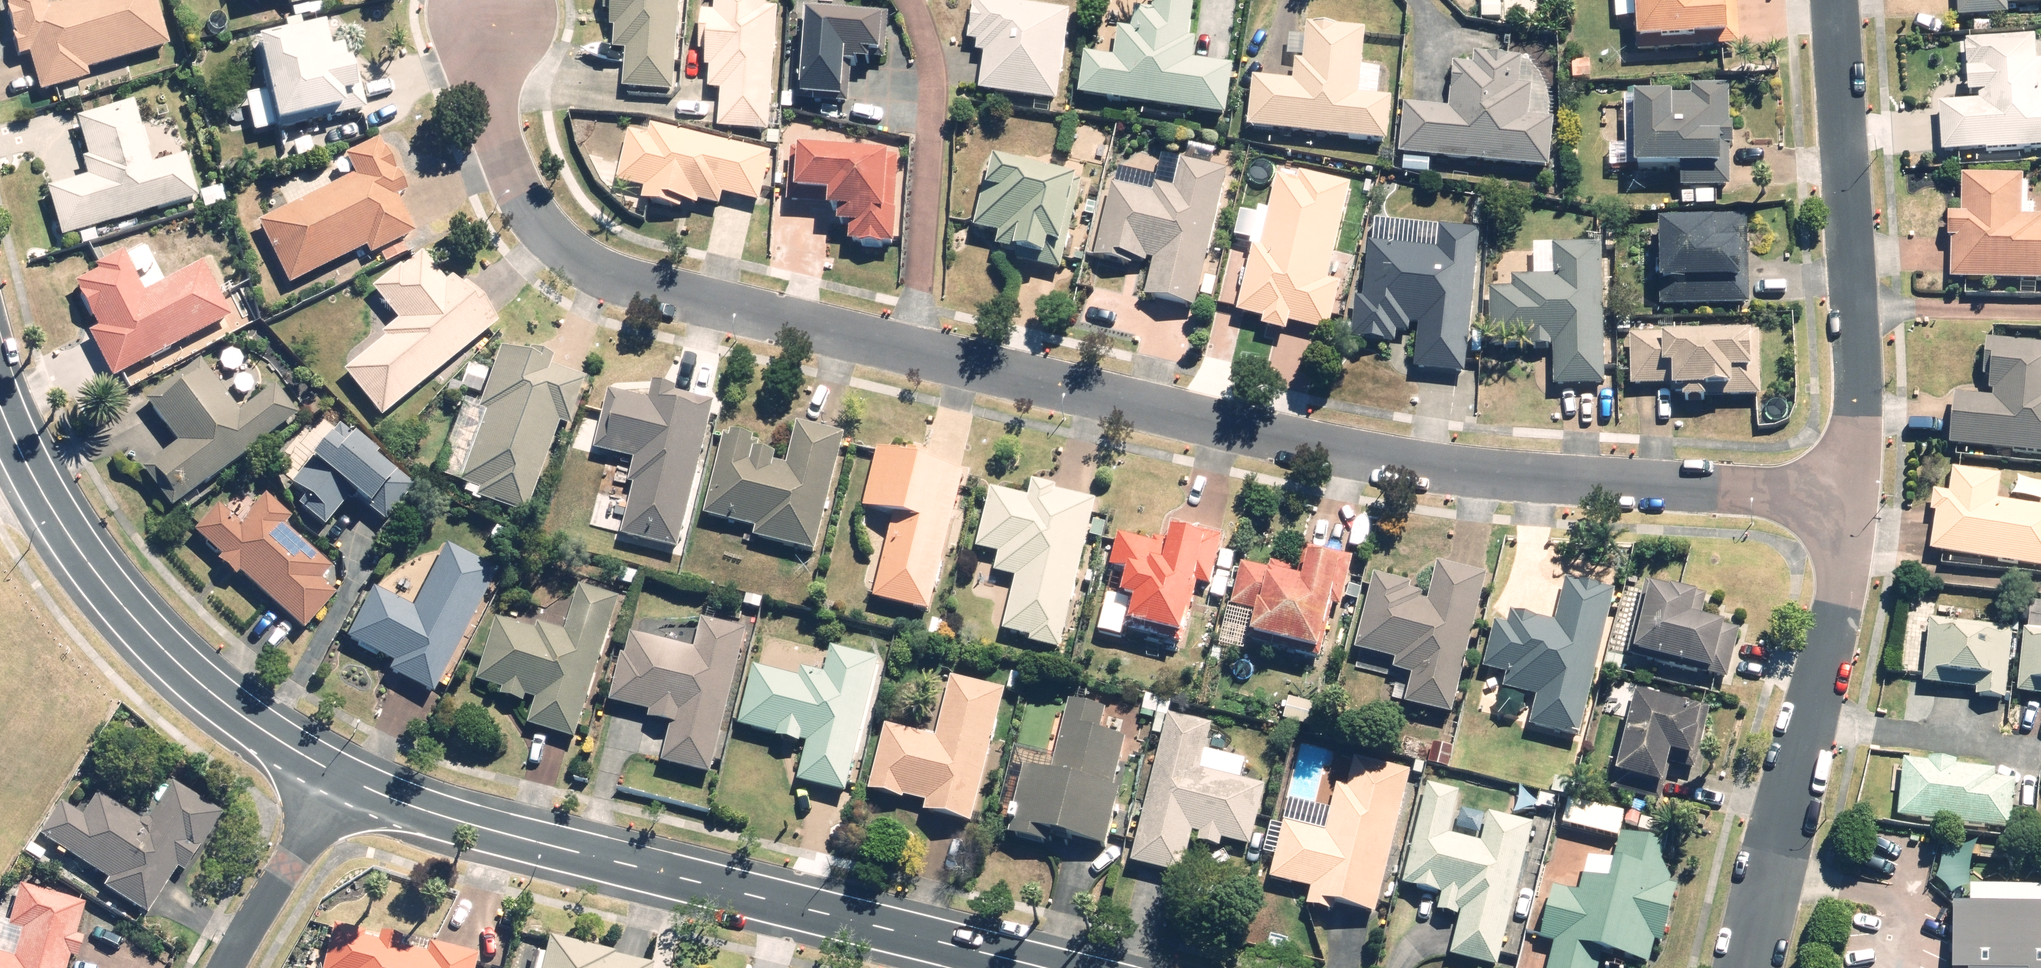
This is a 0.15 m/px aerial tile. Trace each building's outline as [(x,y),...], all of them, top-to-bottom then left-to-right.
[(21,55),(30,52),(42,93),(92,79),(89,69),(171,45),(157,0),(79,0),(49,9),(47,0),(5,0),(21,55)] [(678,91),(684,0),(611,0),(609,26),(617,26),(616,50),(629,50),(627,88),(678,91)] [(713,89),(725,90),(723,128),(774,131),(779,9),(771,9),(771,0),(717,0),(716,13),(707,13),(706,31),(716,32),(713,89)] [(982,43),(980,52),(988,54),(983,90),(1060,102),(1074,11),(1002,0),(977,0),(970,42),(982,43)] [(1089,53),(1083,94),(1232,114),(1239,64),(1196,58),(1198,38),(1191,37),(1196,0),(1156,0),(1154,15),(1137,12),(1134,30),(1122,29),(1118,57),(1089,53)] [(1615,18),(1638,18),(1638,52),(1743,51),(1743,0),(1615,0),(1615,18)] [(2040,4),(2040,0),(1962,0),(1962,18),(2013,17),(2012,4),(2040,4)] [(875,55),(890,56),(893,11),(805,7),(800,99),(849,101),(852,62),(875,63),(875,55)] [(1299,60),(1296,82),(1257,78),(1252,127),(1391,143),(1396,98),(1363,94),(1370,30),(1311,23),(1306,61),(1299,60)] [(346,96),(363,92),(356,62),(350,63),(346,47),(333,49),(328,25),(259,41),(279,129),(349,113),(346,96)] [(2039,61),(2040,38),(1971,35),(1969,93),(1983,94),(1982,103),(1944,102),(1943,149),(2037,153),(2038,148),(2040,148),(2040,61),(2039,61)] [(1453,109),(1410,105),(1405,155),(1554,169),(1559,117),(1532,114),(1534,94),(1524,93),(1527,58),(1482,54),(1481,65),(1458,62),(1453,109)] [(1629,111),(1616,111),(1614,166),(1686,169),(1686,187),(1736,188),(1737,169),(1729,169),(1729,146),(1737,146),(1738,124),(1732,124),(1734,86),(1697,85),(1696,98),(1690,97),(1689,106),(1681,105),(1681,97),(1651,96),(1651,91),(1629,90),(1629,111)] [(96,176),(52,188),(65,236),(200,198),(188,156),(152,166),(133,101),(79,116),(96,176)] [(762,204),(773,154),(647,127),(645,136),(632,133),(622,181),(647,186),(644,200),(686,209),(688,201),(722,209),(725,196),(762,204)] [(409,192),(383,139),(346,156),(356,177),(264,221),(293,283),(368,248),(371,255),(415,235),(398,197),(409,192)] [(836,213),(845,213),(844,229),(856,229),(855,244),(900,246),(902,155),(791,152),(790,203),(836,204),(836,213)] [(1115,186),(1098,258),(1133,266),(1134,260),(1156,265),(1149,296),(1199,307),(1231,169),(1183,158),(1181,166),(1149,159),(1144,180),(1123,175),(1120,187),(1115,186)] [(995,160),(980,230),(1004,235),(1001,246),(1053,257),(1056,244),(1069,247),(1084,179),(995,160)] [(1258,244),(1240,312),(1268,320),(1266,328),(1290,335),(1294,321),(1332,331),(1344,284),(1330,280),(1355,184),(1278,164),(1265,214),(1245,209),(1237,239),(1258,244)] [(1953,277),(2040,280),(2040,216),(2026,216),(2027,175),(1968,173),(1966,215),(1956,214),(1953,277)] [(1689,226),(1668,226),(1667,305),(1753,305),(1754,294),(1747,294),(1747,281),(1754,281),(1754,217),(1689,217),(1689,226)] [(1438,224),(1436,252),(1422,251),(1422,241),(1400,239),(1401,226),(1375,224),(1368,297),(1358,296),(1354,338),(1399,342),(1400,332),(1414,333),(1414,323),(1422,324),(1418,371),(1470,376),(1483,228),(1438,224)] [(1558,246),(1559,276),(1516,277),(1516,289),(1493,289),(1494,345),(1556,344),(1557,386),(1608,386),(1607,245),(1558,246)] [(92,328),(114,375),(231,319),(204,261),(164,280),(149,247),(126,257),(124,252),(97,265),(99,271),(77,282),(98,326),(92,328)] [(468,282),(462,287),(453,276),(446,281),(422,252),(375,289),(400,320),(383,333),(387,337),(343,373),(381,419),(501,323),(468,282)] [(1676,386),(1676,395),(1689,396),(1689,389),(1740,389),(1740,373),(1762,373),(1763,336),(1634,335),(1634,386),(1676,386)] [(1984,406),(1958,403),(1954,444),(2040,453),(2040,342),(1991,336),(1987,376),(1994,376),(1993,394),(1985,393),(1984,406)] [(529,354),(501,344),(478,411),(482,413),(458,482),(479,489),(475,498),(528,516),(560,424),(573,428),(589,381),(551,368),(555,357),(531,349),(529,354)] [(299,414),(277,385),(242,412),(202,361),(148,403),(179,443),(145,470),(176,510),(299,414)] [(596,450),(639,461),(634,482),(639,483),(626,537),(682,551),(715,415),(610,390),(596,450)] [(798,423),(789,462),(781,460),(782,453),(756,447),(758,440),(726,433),(707,518),(757,529),(754,538),(821,554),(848,434),(798,423)] [(300,505),(327,528),(350,500),(353,503),(357,497),(373,510),(401,476),(340,424),(292,482),(308,495),(300,505)] [(967,472),(880,451),(867,507),(897,514),(877,597),(934,611),(967,472)] [(1939,494),(1931,552),(2040,567),(2040,509),(2001,504),(2005,478),(1956,471),(1952,496),(1939,494)] [(1022,577),(1009,630),(1036,637),(1034,644),(1062,651),(1099,501),(1036,485),(1033,498),(995,489),(980,549),(1004,555),(999,571),(1022,577)] [(239,526),(217,506),(195,531),(308,631),(338,596),(321,581),(333,568),(285,525),(292,517),(267,495),(239,526)] [(1118,573),(1127,575),(1121,604),(1108,601),(1100,638),(1127,644),(1128,635),(1157,641),(1158,636),(1193,643),(1204,588),(1216,590),(1226,541),(1178,531),(1173,553),(1124,542),(1118,573)] [(498,572),(446,545),(414,607),(376,587),(349,639),(396,663),(391,672),(434,695),(498,572)] [(1295,576),(1297,569),(1276,564),(1274,571),(1247,564),(1237,604),(1259,610),(1253,635),(1327,654),(1350,565),(1313,556),(1307,579),(1295,576)] [(1440,566),(1433,594),(1418,590),(1419,584),(1378,573),(1355,666),(1394,676),(1415,704),(1454,714),(1488,578),(1440,566)] [(1568,579),(1558,623),(1513,613),(1510,622),(1498,620),(1487,671),(1511,676),(1508,688),(1542,695),(1535,728),(1584,739),(1618,590),(1568,579)] [(1702,620),(1708,593),(1651,580),(1633,652),(1720,673),(1731,627),(1702,620)] [(583,588),(570,633),(541,625),(539,632),(499,621),(482,681),(506,688),(503,698),(527,705),(529,697),(540,700),(532,728),(579,742),(621,599),(583,588)] [(713,775),(745,627),(704,618),(697,650),(630,635),(615,703),(653,712),(652,720),(675,725),(666,765),(713,775)] [(1918,620),(1914,674),(1926,675),(1925,685),(1981,689),(1980,698),(2009,700),(2015,628),(1918,620)] [(2021,694),(2040,695),(2040,631),(2027,629),(2021,694)] [(833,648),(825,680),(804,674),(803,679),(756,667),(741,727),(783,737),(782,739),(804,745),(805,742),(813,744),(804,783),(848,794),(882,661),(833,648)] [(975,823),(1008,690),(955,677),(940,736),(890,724),(874,790),(929,804),(927,811),(975,823)] [(1706,702),(1640,686),(1616,789),(1669,801),(1679,757),(1703,762),(1715,709),(1705,707),(1706,702)] [(1108,709),(1073,699),(1054,772),(1027,765),(1009,832),(1057,845),(1059,836),(1111,850),(1126,792),(1118,790),(1131,739),(1102,732),(1108,709)] [(1248,760),(1210,751),(1216,724),(1171,714),(1136,863),(1187,875),(1197,831),(1204,833),(1202,842),(1223,847),(1225,839),(1253,846),(1267,787),(1243,781),(1248,760)] [(1381,913),(1413,771),(1348,756),(1331,831),(1284,820),(1271,879),(1313,889),(1309,908),(1338,915),(1340,904),(1381,913)] [(1998,768),(1907,758),(1906,766),(1894,765),(1891,792),(1904,794),(1901,817),(2014,829),(2019,785),(1996,783),(1998,768)] [(225,812),(175,781),(155,813),(145,807),(138,817),(100,793),(85,817),(64,804),(42,838),(108,879),(103,887),(150,916),(180,869),(187,873),(225,812)] [(1406,886),(1444,895),(1440,911),(1463,917),(1454,957),(1499,967),(1535,826),(1492,815),(1484,844),(1454,837),(1465,792),(1432,783),(1406,886)] [(1665,864),(1670,845),(1628,835),(1616,885),(1594,879),(1590,896),(1558,889),(1545,940),(1559,944),(1553,967),(1606,967),(1610,953),(1655,964),(1660,942),(1669,944),(1683,884),(1675,882),(1665,864)] [(1975,884),(1974,908),(1956,907),(1956,967),(2040,967),(2040,886),(1975,884)] [(70,956),(80,959),(86,938),(76,935),(85,905),(22,886),(11,925),(0,922),(0,967),(66,967),(70,956)] [(478,957),(334,920),(322,967),(475,967),(478,957)] [(655,963),(550,936),(541,967),(654,967),(655,963)]
